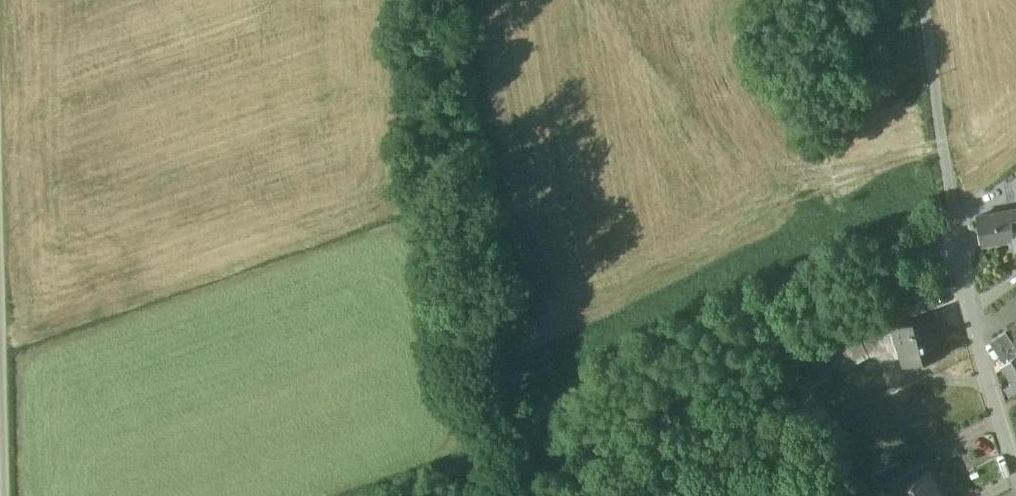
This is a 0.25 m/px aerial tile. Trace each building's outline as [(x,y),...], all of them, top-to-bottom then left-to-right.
[(1008,209),(1008,208),(977,214),(982,242),(1012,237),(1014,245),(1015,245),(1015,208),(1008,209)] [(932,315),(894,325),(901,349),(905,347),(909,363),(942,354),(938,336),(934,337),(929,318),(933,317),(932,315)] [(992,340),(1000,352),(1005,359),(1015,351),(1015,342),(1007,329),(992,340)] [(860,334),(801,365),(812,386),(870,355),(860,334)] [(1005,359),(1000,363),(1015,384),(1015,351),(1005,359)] [(1000,352),(995,355),(1000,363),(1005,359),(1000,352)] [(882,483),(882,484),(886,482),(893,495),(913,495),(938,483),(934,474),(937,472),(930,459),(904,472),(882,483)] [(898,460),(874,472),(881,485),(882,484),(882,483),(904,472),(898,460)] [(913,495),(949,495),(946,490),(943,492),(938,483),(913,495)]
